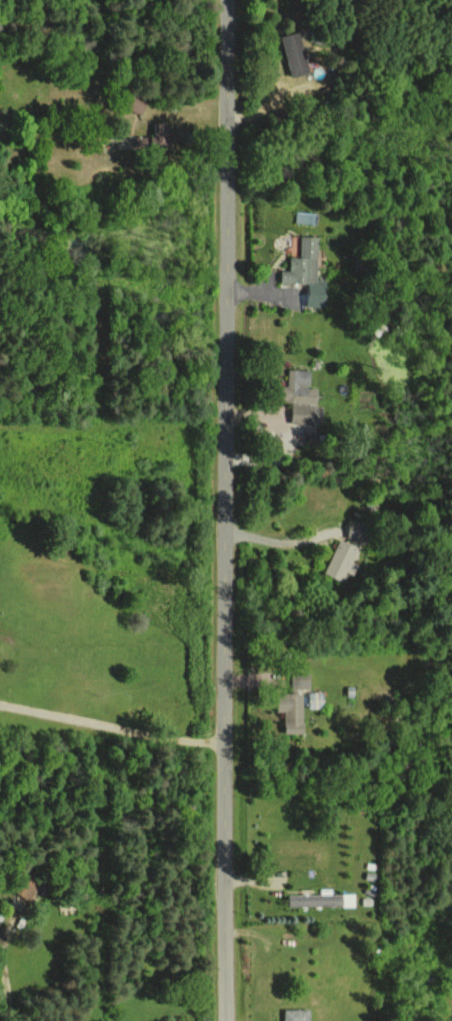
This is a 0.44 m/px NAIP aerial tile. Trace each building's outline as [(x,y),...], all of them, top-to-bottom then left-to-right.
[(280,36),(290,76),(308,72),(299,32),(280,36)] [(125,106),(140,114),(147,101),(132,93),(125,106)] [(167,149),(168,124),(154,123),(153,137),(136,136),(135,147),(167,149)] [(317,236),(300,236),(299,257),(289,256),(289,270),(280,270),(280,283),(307,284),(306,306),(325,306),(326,280),(316,280),(317,236)] [(291,423),(320,424),(321,404),(316,404),(317,388),(309,387),(309,370),(287,369),(287,386),(278,385),(277,401),(291,401),(291,423)] [(355,547),(338,539),(323,573),(341,581),(355,547)] [(309,691),(310,677),(291,676),(291,691),(309,691)] [(277,712),(284,712),(284,734),(303,733),(302,693),(276,694),(277,712)] [(13,892),(28,900),(37,883),(22,875),(13,892)] [(288,906),(342,905),(341,893),(287,894),(288,906)] [(284,1008),(284,1020),(310,1020),(309,1008),(284,1008)]
